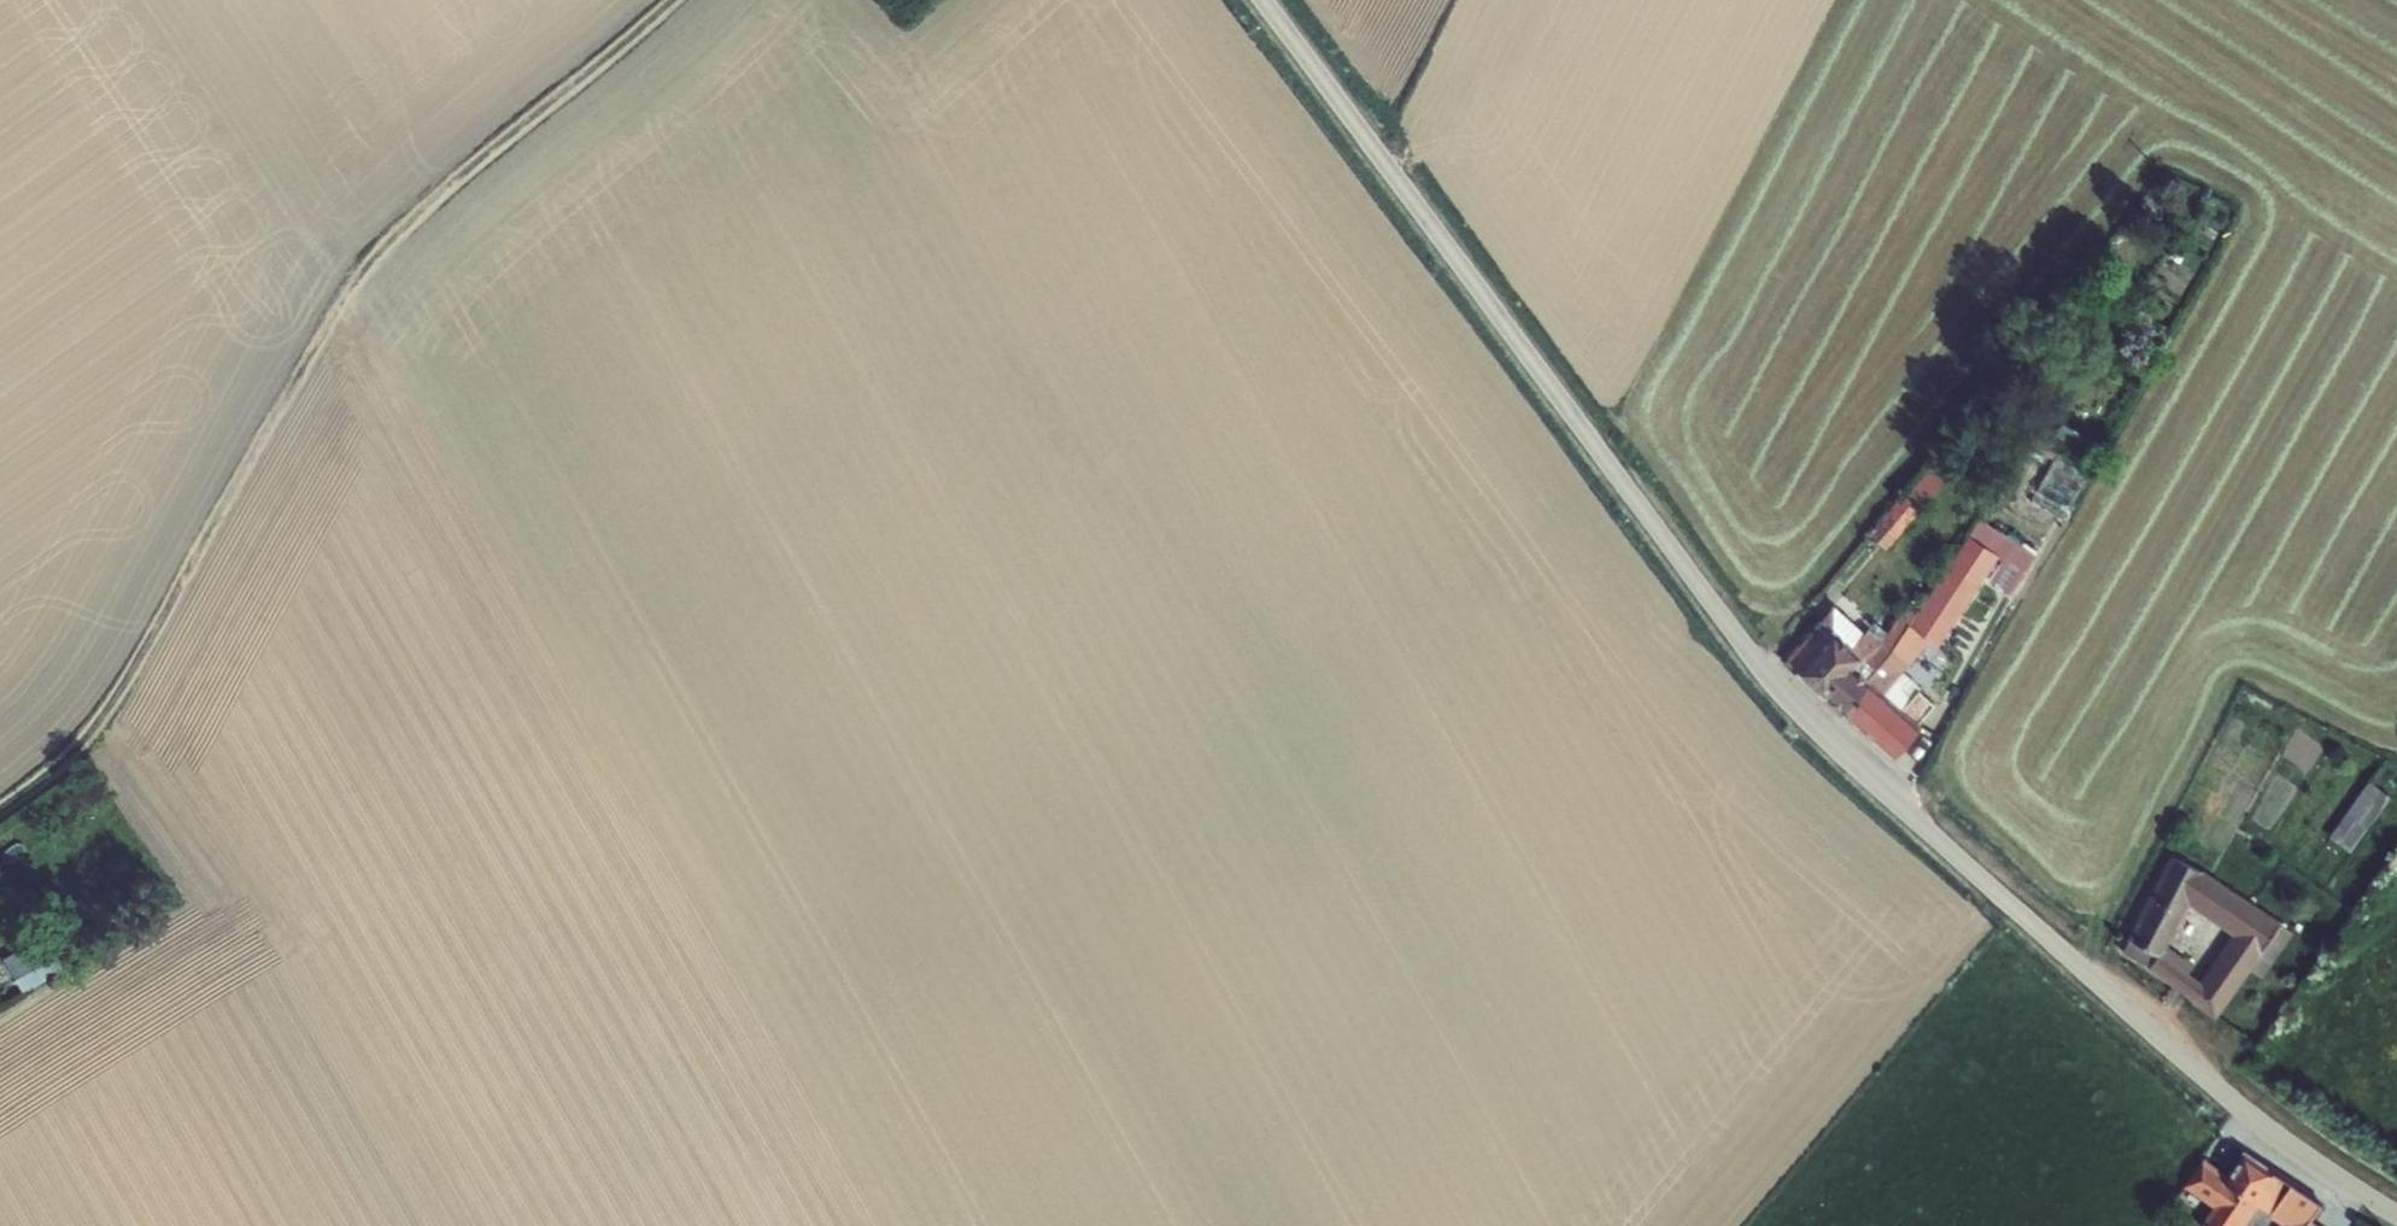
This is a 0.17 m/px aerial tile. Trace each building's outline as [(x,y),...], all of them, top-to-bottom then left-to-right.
[(1902,502),(1872,539),(1888,553),(1918,516),(1902,502)] [(2021,581),(2037,545),(1974,517),(1958,552),(2021,581)] [(1897,612),(1891,620),(1892,622),(1911,637),(1917,628),(1926,634),(1968,575),(1940,552),(1897,612)] [(1807,679),(1838,705),(1847,691),(1842,688),(1885,631),(1878,624),(1863,642),(1848,630),(1853,624),(1836,610),(1791,665),(1807,679)] [(1895,658),(1911,637),(1892,622),(1885,631),(1842,688),(1847,691),(1838,705),(1875,737),(1904,762),(1925,726),(1907,711),(1920,691),(1908,681),(1907,673),(1896,665),(1892,662),(1895,658)] [(2371,778),(2330,830),(2350,846),(2391,793),(2371,778)] [(2210,1004),(2243,956),(2255,965),(2286,921),(2168,851),(2119,941),(2210,1004)] [(23,986),(57,974),(44,939),(10,952),(23,986)] [(2289,1165),(2250,1139),(2232,1165),(2209,1147),(2191,1170),(2214,1189),(2201,1208),(2227,1225),(2241,1225),(2245,1220),(2232,1211),(2251,1183),(2269,1195),(2272,1191),(2289,1165)] [(2321,1186),(2289,1165),(2272,1191),(2288,1202),(2277,1218),(2280,1219),(2276,1225),(2336,1225),(2307,1206),(2321,1186)]
